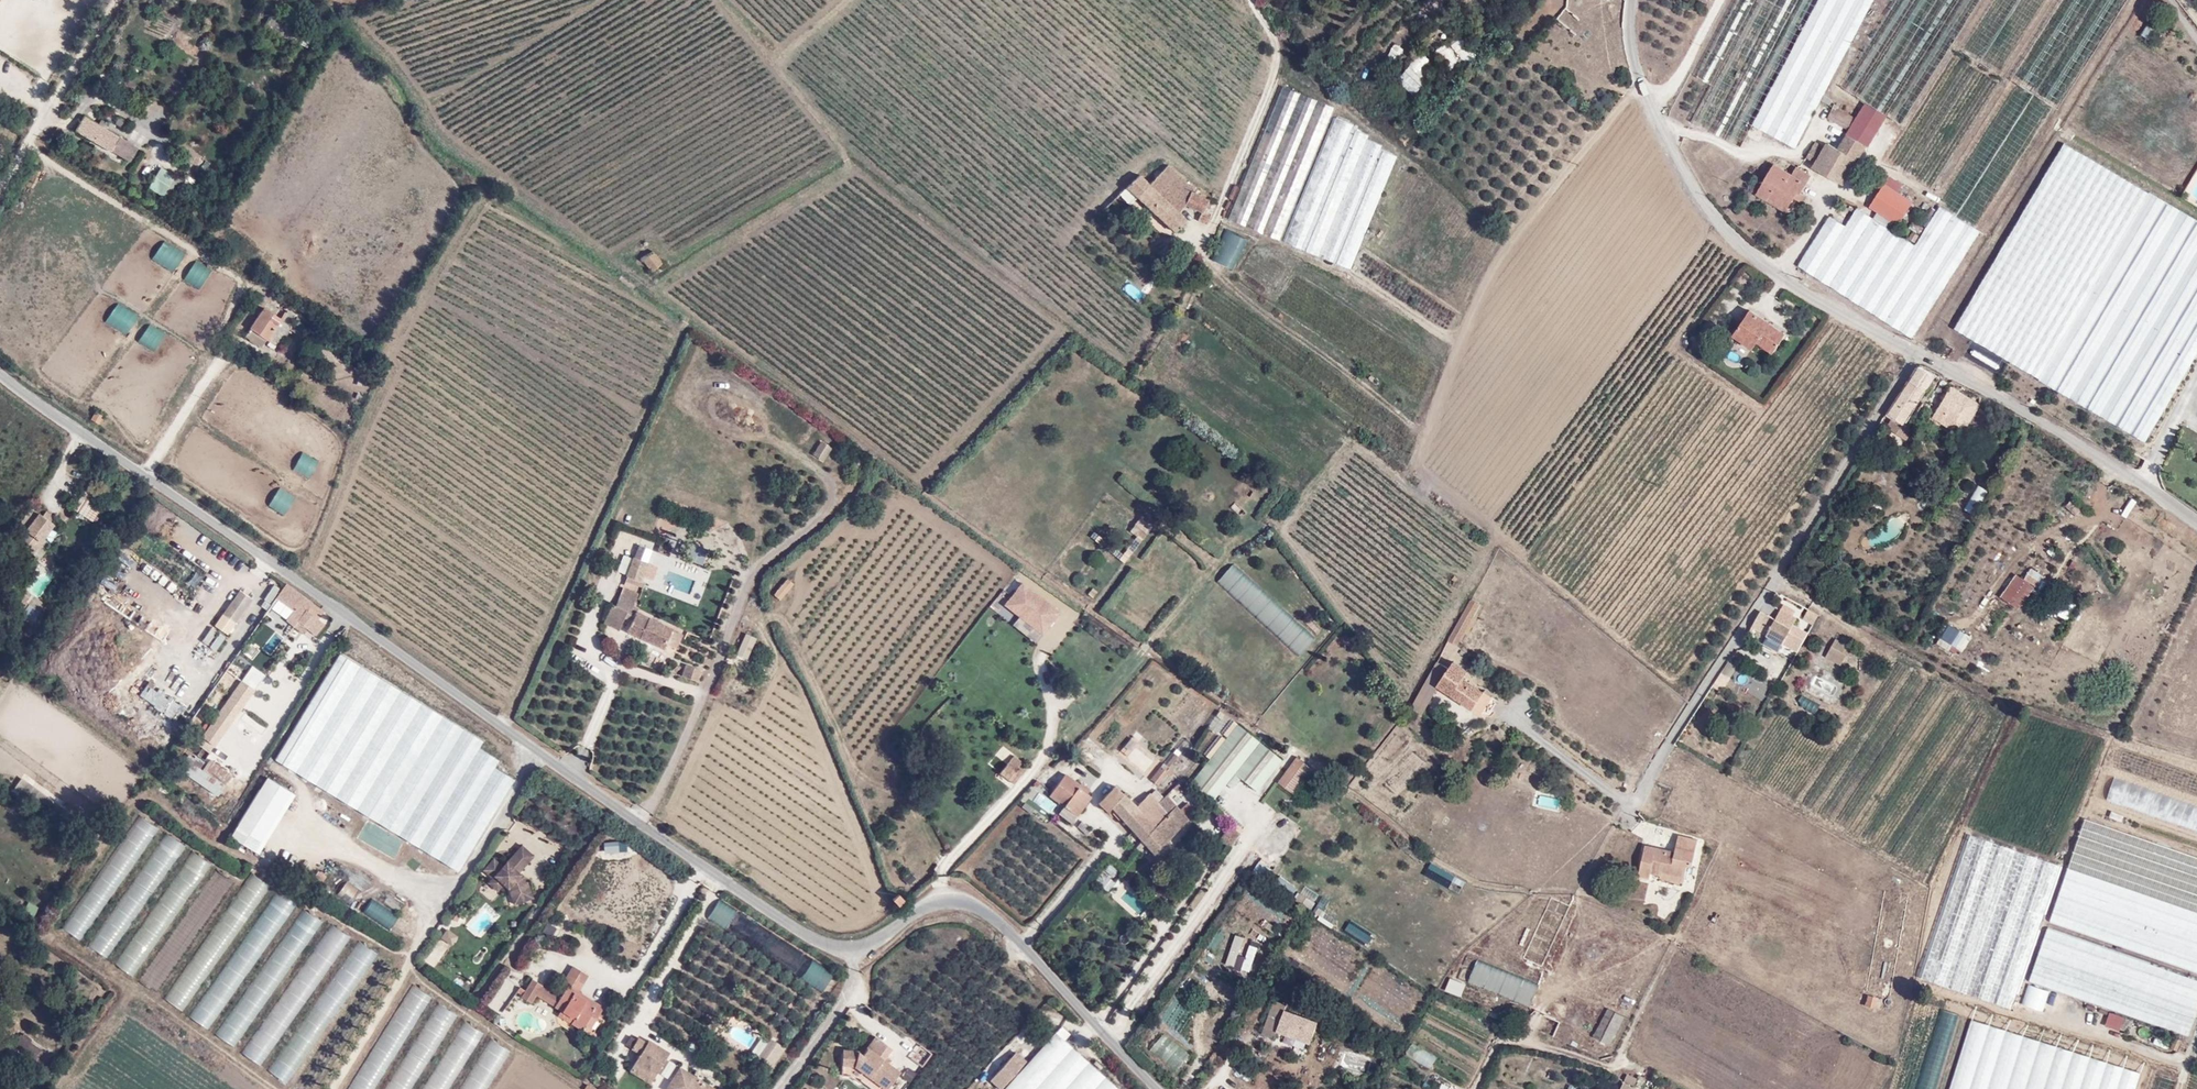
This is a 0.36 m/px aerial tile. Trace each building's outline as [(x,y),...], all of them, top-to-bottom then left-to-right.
[(1732,9),(1696,76),(1710,82),(1691,120),(1739,146),(1752,124),(1794,146),(1856,31),(1872,0),(1736,0),(1732,9)] [(2150,41),(2157,31),(2149,25),(2142,35),(2150,41)] [(1466,62),(1476,52),(1462,38),(1451,48),(1466,62)] [(1395,44),(1386,57),(1396,64),(1405,50),(1395,44)] [(1404,70),(1422,87),(1432,77),(1423,68),(1430,61),(1421,53),(1404,70)] [(1283,87),(1230,218),(1279,238),(1333,107),(1283,87)] [(1858,121),(1834,107),(1828,117),(1850,130),(1839,150),(1827,143),(1825,147),(1815,141),(1806,158),(1813,162),(1810,167),(1846,187),(1886,117),(1866,106),(1858,121)] [(82,116),(72,130),(106,153),(114,138),(82,116)] [(1353,124),(1336,117),(1285,241),(1348,266),(1394,154),(1379,147),(1380,144),(1367,138),(1367,135),(1351,128),(1353,124)] [(2196,352),(2196,221),(2065,144),(1954,330),(2145,441),(2196,352)] [(1813,177),(1796,166),(1792,173),(1774,162),(1754,196),(1787,216),(1797,200),(1802,203),(1805,199),(1801,196),(1813,177)] [(1148,182),(1138,173),(1118,194),(1127,202),(1136,193),(1174,229),(1185,218),(1178,211),(1184,204),(1201,211),(1202,210),(1207,198),(1192,191),(1193,188),(1167,163),(1148,182)] [(1903,185),(1887,176),(1869,207),(1901,226),(1915,202),(1898,192),(1903,185)] [(1799,263),(1897,327),(1910,334),(1978,230),(1939,205),(1914,243),(1856,207),(1846,223),(1829,214),(1799,263)] [(1249,239),(1227,229),(1213,260),(1234,270),(1249,239)] [(651,249),(641,257),(651,269),(660,261),(651,249)] [(1131,282),(1123,290),(1134,302),(1142,294),(1131,282)] [(279,314),(264,305),(244,337),(262,348),(268,338),(285,348),(296,329),(294,328),(301,316),(284,306),(279,314)] [(111,327),(128,336),(137,317),(120,308),(111,327)] [(1786,333),(1751,309),(1737,328),(1757,342),(1773,353),(1786,333)] [(1753,348),(1757,342),(1737,328),(1732,334),(1753,348)] [(1918,368),(1888,417),(1892,420),(1889,426),(1891,429),(1889,432),(1904,440),(1908,433),(1901,429),(1933,377),(1918,368)] [(1976,402),(1950,387),(1932,417),(1958,432),(1976,402)] [(103,416),(95,411),(90,419),(99,424),(103,416)] [(812,457),(826,462),(832,447),(818,441),(812,457)] [(96,499),(84,492),(73,511),(85,518),(96,499)] [(1112,505),(1105,514),(1122,528),(1129,519),(1112,505)] [(9,539),(40,561),(51,541),(61,522),(51,515),(28,508),(9,539)] [(1130,531),(1143,540),(1152,527),(1139,518),(1130,531)] [(656,543),(642,539),(633,558),(623,556),(617,572),(626,576),(616,605),(613,605),(603,624),(618,632),(621,629),(627,632),(627,634),(672,657),(683,634),(639,612),(638,609),(634,606),(639,587),(644,588),(645,584),(643,583),(656,543)] [(1233,563),(1217,581),(1300,654),(1316,636),(1233,563)] [(2050,577),(2031,565),(2023,578),(2018,575),(2004,598),(2019,607),(2028,590),(2039,596),(2050,577)] [(1062,614),(1022,584),(1004,607),(1044,637),(1062,614)] [(271,610),(286,620),(311,639),(314,637),(316,638),(326,626),(319,622),(321,616),(324,612),(325,611),(299,594),(294,590),(286,585),(277,598),(271,610)] [(236,622),(252,599),(239,590),(223,613),(236,622)] [(1297,600),(1289,609),(1301,619),(1309,611),(1297,600)] [(1776,618),(1762,611),(1753,628),(1767,635),(1763,644),(1783,655),(1804,614),(1784,603),(1776,618)] [(1819,615),(1809,609),(1803,620),(1813,625),(1819,615)] [(1811,629),(1801,624),(1785,655),(1795,661),(1811,629)] [(201,641),(207,646),(218,633),(212,627),(201,641)] [(1951,645),(1958,649),(1965,634),(1958,630),(1951,645)] [(218,633),(210,649),(217,653),(225,637),(218,633)] [(758,639),(747,634),(737,657),(748,662),(758,639)] [(170,637),(162,651),(170,656),(178,641),(170,637)] [(1837,638),(1826,657),(1842,665),(1852,646),(1837,638)] [(483,741),(341,653),(275,759),(458,872),(515,780),(494,767),(499,760),(479,748),(483,741)] [(1450,660),(1437,680),(1471,703),(1489,712),(1498,695),(1463,673),(1469,665),(1460,659),(1455,662),(1450,660)] [(1325,662),(1324,672),(1334,673),(1335,664),(1325,662)] [(704,671),(685,665),(681,678),(700,683),(704,671)] [(247,675),(221,713),(234,722),(260,685),(247,675)] [(174,722),(184,708),(158,690),(147,682),(137,696),(174,722)] [(214,750),(233,724),(219,713),(200,739),(214,750)] [(253,714),(246,726),(261,733),(267,721),(253,714)] [(1257,789),(1282,757),(1237,722),(1191,781),(1213,798),(1227,782),(1232,786),(1240,776),(1257,789)] [(201,768),(209,753),(202,749),(194,764),(201,768)] [(1425,760),(1413,750),(1384,784),(1396,794),(1425,760)] [(1015,769),(1022,760),(1013,752),(999,768),(1013,781),(1020,773),(1015,769)] [(1314,767),(1297,754),(1278,779),(1295,792),(1314,767)] [(202,771),(193,766),(186,779),(220,797),(233,774),(208,761),(202,771)] [(1169,775),(1173,769),(1169,766),(1165,772),(1169,775)] [(1079,780),(1064,769),(1049,792),(1064,802),(1058,811),(1073,821),(1092,793),(1088,789),(1090,786),(1081,778),(1079,780)] [(2114,778),(2107,799),(2196,829),(2196,805),(2114,778)] [(292,795),(268,779),(231,839),(256,854),(292,795)] [(1111,803),(1154,850),(1190,816),(1177,802),(1165,792),(1163,794),(1154,786),(1136,801),(1123,788),(1110,783),(1096,797),(1107,805),(1111,803)] [(1234,797),(1227,790),(1213,804),(1221,811),(1234,797)] [(1050,820),(1060,808),(1038,791),(1028,804),(1050,820)] [(1541,796),(1539,805),(1559,809),(1560,799),(1541,796)] [(2123,822),(2125,815),(2113,813),(2112,820),(2123,822)] [(158,829),(140,816),(63,927),(81,939),(158,829)] [(2196,971),(2196,858),(2084,819),(2050,923),(2196,971)] [(1701,837),(1680,832),(1677,849),(1646,842),(1639,874),(1650,877),(1652,870),(1661,873),(1661,876),(1684,881),(1688,866),(1694,867),(1701,837)] [(106,961),(183,846),(163,833),(87,948),(106,961)] [(2009,1007),(2059,863),(1969,833),(1920,977),(2009,1007)] [(626,842),(604,845),(605,854),(627,852),(626,842)] [(521,847),(506,862),(494,858),(483,871),(493,880),(488,884),(499,893),(504,889),(509,893),(513,907),(535,901),(529,882),(526,882),(521,875),(535,857),(521,847)] [(211,864),(194,852),(116,965),(134,977),(211,864)] [(1109,860),(1096,878),(1114,891),(1127,873),(1109,860)] [(908,885),(916,880),(911,872),(903,877),(908,885)] [(254,875),(165,995),(183,1009),(272,888),(254,875)] [(1279,879),(1283,883),(1279,888),(1291,898),(1298,890),(1281,876),(1279,879)] [(346,881),(336,894),(351,905),(360,892),(346,881)] [(293,901),(275,889),(189,1014),(207,1026),(293,901)] [(893,897),(898,904),(904,899),(899,893),(893,897)] [(1296,903),(1310,912),(1316,903),(1302,894),(1296,903)] [(398,914),(373,898),(364,912),(387,927),(398,914)] [(719,899),(707,918),(822,991),(834,972),(719,899)] [(322,920),(303,908),(217,1034),(236,1047),(322,920)] [(351,938),(331,924),(243,1049),(263,1064),(351,938)] [(2196,1005),(2196,978),(2046,927),(2029,978),(2187,1032),(2196,1005)] [(1234,935),(1227,967),(1236,969),(1243,937),(1234,935)] [(377,954),(358,940),(268,1069),(287,1083),(377,954)] [(1252,973),(1258,948),(1249,946),(1243,972),(1252,973)] [(1540,984),(1478,958),(1468,981),(1530,1007),(1540,984)] [(520,994),(529,999),(534,993),(559,1006),(556,1012),(582,1027),(585,1023),(603,1003),(579,988),(587,972),(572,963),(563,980),(566,982),(559,993),(542,984),(543,982),(531,976),(520,994)] [(1451,979),(1445,992),(1462,999),(1467,985),(1451,979)] [(414,984),(348,1088),(378,1088),(435,998),(414,984)] [(1868,996),(1866,1004),(1877,1007),(1880,999),(1868,996)] [(1296,1008),(1286,1006),(1273,1001),(1260,1033),(1274,1038),(1276,1032),(1309,1045),(1320,1016),(1296,1008)] [(438,1002),(384,1088),(413,1088),(459,1015),(438,1002)] [(1608,1008),(1594,1037),(1610,1045),(1624,1016),(1608,1008)] [(2110,1013),(2107,1025),(2120,1028),(2123,1017),(2110,1013)] [(1972,1017),(1949,1088),(2136,1088),(2141,1070),(1972,1017)] [(2128,1018),(2123,1017),(2120,1028),(2125,1030),(2128,1018)] [(1548,1018),(1543,1025),(1553,1031),(1558,1024),(1548,1018)] [(464,1019),(422,1088),(444,1088),(480,1028),(464,1019)] [(1055,1032),(1004,1088),(1119,1088),(1055,1032)] [(646,1038),(639,1033),(630,1045),(640,1051),(628,1068),(651,1081),(669,1048),(649,1035),(646,1038)] [(771,1064),(784,1046),(771,1036),(759,1053),(771,1064)] [(892,1049),(875,1036),(867,1046),(868,1047),(863,1054),(858,1050),(843,1049),(841,1065),(854,1066),(886,1088),(887,1088),(901,1071),(884,1059),(892,1049)] [(2175,1037),(2172,1044),(2177,1047),(2181,1039),(2175,1037)] [(19,1051),(34,1060),(40,1049),(24,1041),(19,1051)] [(491,1041),(461,1088),(485,1088),(508,1051),(491,1041)] [(1438,1058),(1412,1043),(1405,1055),(1431,1069),(1438,1058)] [(922,1067),(932,1054),(920,1045),(911,1058),(922,1067)] [(1026,1059),(1013,1051),(990,1080),(1000,1088),(1026,1059)] [(717,1085),(679,1062),(663,1088),(666,1088),(680,1088),(682,1088),(719,1088),(717,1085)] [(1622,1077),(1615,1088),(1644,1088),(1622,1077)]
